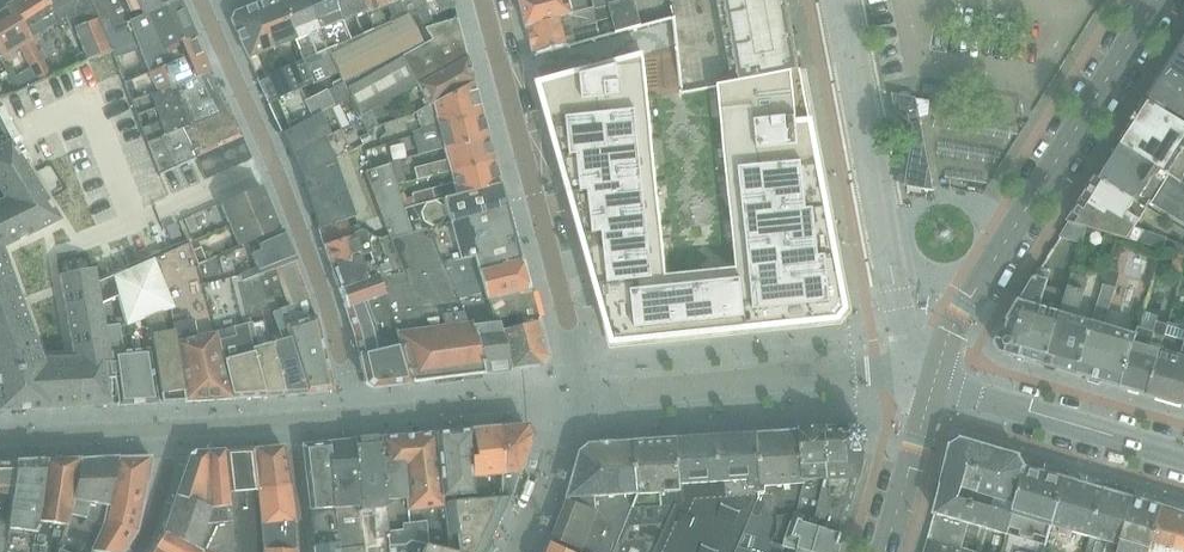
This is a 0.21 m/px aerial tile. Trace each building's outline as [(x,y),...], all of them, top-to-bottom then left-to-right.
[(47,0),(16,0),(12,3),(30,37),(57,21),(47,0)] [(87,0),(47,0),(57,21),(66,16),(71,29),(74,28),(87,60),(108,51),(102,36),(87,0)] [(102,36),(116,29),(178,1),(179,1),(178,0),(87,0),(102,36)] [(280,0),(266,0),(254,5),(272,49),(295,40),(280,0)] [(305,0),(280,0),(295,40),(303,59),(325,50),(305,0)] [(342,23),(333,0),(305,0),(325,50),(328,49),(335,46),(350,40),(342,23)] [(344,87),(432,41),(423,27),(406,0),(358,0),(364,13),(371,31),(361,35),(350,40),(335,46),(328,49),(338,73),(342,83),(344,87)] [(358,0),(333,0),(342,23),(354,18),(361,35),(371,31),(364,13),(358,0)] [(423,27),(433,24),(429,14),(451,6),(453,6),(453,5),(452,0),(406,0),(423,27)] [(528,27),(598,9),(631,0),(521,0),(528,27)] [(634,0),(631,0),(598,9),(528,27),(535,54),(578,44),(620,33),(642,27),(634,0)] [(676,18),(680,17),(683,93),(773,76),(797,72),(800,71),(787,0),(673,0),(676,18)] [(194,37),(178,1),(116,29),(102,36),(108,51),(112,49),(116,57),(139,48),(148,72),(167,64),(161,52),(194,37)] [(12,3),(0,10),(0,58),(18,47),(37,81),(50,73),(30,37),(12,3)] [(272,49),(254,5),(234,13),(231,20),(254,72),(262,69),(257,56),(272,49)] [(454,18),(433,24),(423,27),(432,41),(344,87),(348,97),(357,116),(369,109),(417,84),(446,68),(443,62),(446,61),(448,64),(467,58),(456,17),(454,17),(454,18)] [(680,17),(676,18),(642,27),(620,33),(578,44),(535,54),(539,72),(548,69),(552,83),(548,84),(555,110),(556,111),(557,111),(563,133),(561,133),(593,243),(589,245),(590,249),(591,249),(608,308),(607,308),(610,321),(636,339),(650,337),(721,330),(765,325),(765,324),(810,320),(811,321),(824,319),(842,296),(839,282),(839,283),(814,150),(811,148),(797,78),(798,78),(797,72),(773,76),(683,93),(680,17)] [(209,72),(194,37),(161,52),(167,64),(148,72),(123,83),(131,103),(163,90),(209,72)] [(1183,40),(1166,67),(1183,78),(1183,40)] [(338,73),(328,49),(325,50),(303,59),(289,64),(279,69),(257,79),(268,102),(296,90),(298,89),(311,83),(307,72),(323,65),(328,77),(338,73)] [(473,80),(467,58),(448,64),(446,61),(443,62),(446,68),(417,84),(422,93),(428,106),(473,80)] [(1166,67),(1147,97),(1150,99),(1183,120),(1183,78),(1166,67)] [(228,109),(209,72),(163,90),(131,103),(148,144),(182,129),(228,109)] [(482,114),(473,80),(428,106),(417,112),(421,130),(482,114)] [(298,89),(268,102),(281,132),(335,104),(348,97),(344,87),(342,83),(306,102),(298,89)] [(892,94),(894,103),(894,105),(895,106),(896,107),(908,117),(910,117),(918,117),(918,118),(920,118),(916,98),(892,94)] [(1142,105),(1139,110),(1119,142),(1182,181),(1183,179),(1183,152),(1183,151),(1183,120),(1150,99),(1148,103),(1145,101),(1142,105)] [(302,180),(318,229),(354,217),(333,160),(351,152),(341,130),(346,128),(335,104),(281,132),(301,176),(302,180)] [(241,136),(228,109),(182,129),(148,144),(159,173),(195,157),(241,137),(241,136)] [(378,125),(369,109),(357,116),(365,132),(378,125)] [(488,138),(482,114),(421,130),(412,132),(418,154),(443,148),(488,138)] [(250,156),(241,137),(195,157),(205,180),(248,161),(249,160),(250,159),(250,158),(250,156)] [(493,160),(488,138),(443,148),(445,159),(414,168),(417,179),(437,174),(450,171),(493,160)] [(2,411),(6,410),(49,408),(94,406),(109,405),(117,405),(113,377),(110,378),(101,325),(98,307),(97,303),(93,279),(95,278),(93,269),(60,275),(75,358),(41,360),(1,248),(58,220),(11,146),(9,142),(8,142),(0,147),(0,186),(7,197),(0,200),(0,411),(2,411)] [(1182,182),(1182,181),(1119,142),(1100,172),(1142,198),(1183,224),(1183,184),(1182,182)] [(922,189),(923,189),(934,191),(925,144),(924,144),(924,146),(913,153),(908,186),(923,189),(922,189)] [(406,182),(399,158),(388,160),(389,163),(395,185),(406,182)] [(500,184),(493,160),(450,171),(453,183),(411,194),(412,196),(400,200),(403,209),(500,184)] [(403,209),(400,200),(395,185),(389,163),(372,169),(365,171),(388,234),(377,238),(387,273),(377,275),(389,311),(411,383),(482,374),(467,323),(440,263),(428,226),(410,231),(403,209)] [(1142,198),(1100,172),(1082,201),(1134,228),(1147,208),(1138,203),(1142,198)] [(506,207),(500,184),(403,209),(410,231),(428,226),(450,221),(506,207)] [(269,207),(260,186),(220,203),(228,223),(269,207)] [(1134,228),(1082,201),(1069,222),(1087,228),(1127,239),(1139,243),(1163,250),(1166,237),(1134,228)] [(279,229),(269,207),(228,223),(238,247),(279,229)] [(528,290),(517,248),(506,207),(450,221),(428,226),(440,263),(461,259),(473,257),(487,299),(528,290)] [(192,216),(185,220),(184,220),(189,233),(198,230),(192,216)] [(358,225),(354,217),(318,229),(323,246),(361,233),(358,225)] [(1087,228),(1069,222),(1060,237),(1082,244),(1087,228)] [(377,238),(358,225),(361,233),(323,246),(331,267),(368,252),(372,262),(377,275),(387,273),(377,238)] [(292,260),(279,229),(238,247),(227,251),(239,280),(256,274),(292,260)] [(95,278),(93,279),(97,303),(118,294),(119,298),(124,317),(126,323),(126,326),(142,319),(162,311),(169,308),(172,328),(171,329),(172,336),(181,401),(184,401),(185,401),(228,399),(231,398),(196,265),(191,252),(186,239),(171,245),(172,245),(172,247),(154,255),(153,253),(150,255),(151,256),(132,265),(131,263),(128,264),(129,266),(111,274),(110,273),(107,274),(108,276),(95,282),(95,278)] [(1176,242),(1171,252),(1183,256),(1183,245),(1176,242)] [(199,248),(191,252),(196,265),(205,261),(199,248)] [(239,280),(227,251),(205,261),(196,265),(231,398),(263,396),(242,326),(246,325),(244,317),(235,282),(239,280)] [(337,285),(338,289),(377,275),(372,262),(368,252),(331,267),(332,271),(331,271),(335,286),(337,285)] [(1183,265),(1183,256),(1176,254),(1171,268),(1182,272),(1183,265)] [(487,299),(473,257),(461,259),(440,263),(467,323),(482,374),(510,371),(499,329),(497,325),(495,325),(487,299)] [(307,299),(292,260),(256,274),(263,297),(273,294),(278,309),(307,299)] [(263,297),(256,274),(239,280),(235,282),(244,317),(247,316),(248,321),(261,318),(283,395),(304,393),(278,309),(273,294),(263,297)] [(389,311),(377,275),(338,289),(353,332),(362,370),(365,383),(371,387),(411,383),(389,311)] [(1048,281),(1035,277),(1020,302),(1019,302),(1009,320),(1010,322),(1007,331),(999,335),(996,344),(1001,352),(1046,365),(1060,315),(1040,310),(1048,281)] [(1084,291),(1068,286),(1060,312),(1060,315),(1046,365),(1077,374),(1092,324),(1076,320),(1084,291)] [(1102,287),(1092,324),(1077,374),(1120,387),(1135,337),(1098,326),(1100,317),(1107,319),(1115,290),(1102,287)] [(536,321),(528,290),(487,299),(495,325),(497,325),(499,329),(536,321)] [(118,294),(97,303),(98,307),(101,325),(110,378),(113,377),(117,405),(135,404),(153,403),(144,345),(149,344),(147,328),(142,319),(126,326),(126,323),(124,317),(114,319),(111,301),(119,298),(118,294)] [(315,316),(307,299),(278,309),(304,393),(327,391),(330,386),(315,316)] [(162,311),(142,319),(147,328),(149,344),(158,403),(162,402),(181,401),(172,336),(171,329),(164,329),(162,311)] [(1137,330),(1135,337),(1120,387),(1146,394),(1167,325),(1157,322),(1158,318),(1141,314),(1137,330)] [(247,316),(244,317),(246,325),(242,326),(263,396),(283,395),(261,318),(248,321),(247,316)] [(546,357),(536,321),(499,329),(510,371),(540,367),(546,357)] [(1169,323),(1168,326),(1167,325),(1146,394),(1183,405),(1183,327),(1169,323)] [(499,428),(502,482),(503,497),(509,496),(530,437),(525,426),(499,428)] [(502,482),(499,428),(471,430),(473,462),(469,462),(472,492),(472,499),(491,498),(490,483),(502,482)] [(860,429),(827,431),(829,478),(858,476),(859,476),(863,456),(862,455),(861,448),(866,442),(866,434),(860,429)] [(473,462),(471,430),(434,434),(440,496),(472,492),(469,462),(473,462)] [(829,478),(827,431),(801,432),(803,477),(804,485),(801,497),(795,515),(802,517),(799,523),(812,527),(823,480),(829,480),(829,478)] [(801,432),(757,435),(759,486),(763,486),(764,493),(758,493),(758,496),(758,497),(736,551),(782,551),(784,545),(795,515),(801,497),(804,485),(803,477),(801,432)] [(440,496),(434,434),(399,437),(403,482),(404,482),(406,507),(407,522),(402,523),(403,532),(403,541),(422,545),(449,551),(442,522),(441,507),(441,503),(440,496)] [(757,435),(718,438),(719,481),(713,498),(691,551),(736,551),(758,497),(758,496),(758,493),(764,493),(763,486),(759,486),(757,435)] [(403,482),(399,437),(378,439),(385,509),(406,507),(404,482),(403,482)] [(718,438),(678,440),(679,483),(680,491),(682,491),(682,504),(676,504),(654,551),(691,551),(713,498),(719,481),(718,438)] [(385,509),(378,439),(354,441),(359,506),(364,550),(364,551),(389,551),(389,549),(388,534),(385,509)] [(678,440),(635,443),(635,494),(631,507),(625,521),(613,551),(654,551),(676,504),(682,504),(682,491),(680,491),(679,483),(678,440)] [(1020,456),(985,446),(962,440),(951,446),(943,483),(936,514),(929,537),(962,547),(970,523),(1006,534),(1007,531),(1026,468),(1020,456)] [(354,441),(327,443),(334,508),(337,544),(338,551),(364,551),(364,550),(359,506),(354,441)] [(334,508),(327,443),(301,446),(309,510),(334,508)] [(635,494),(635,443),(591,445),(583,454),(570,498),(571,499),(570,500),(625,521),(631,507),(635,494)] [(288,485),(282,447),(253,450),(256,486),(288,485)] [(256,486),(253,450),(222,451),(234,544),(234,551),(263,551),(260,525),(256,486)] [(222,451),(194,453),(189,457),(175,497),(209,507),(204,529),(214,533),(206,551),(234,551),(234,544),(222,451)] [(116,458),(84,551),(123,551),(136,531),(142,503),(150,457),(116,458)] [(116,458),(78,460),(66,518),(58,550),(63,551),(84,551),(116,458)] [(78,460),(43,462),(38,512),(32,545),(46,548),(45,551),(57,551),(58,550),(66,518),(78,460)] [(43,462),(15,463),(5,521),(0,540),(0,551),(45,551),(46,548),(32,545),(38,512),(43,462)] [(15,463),(0,463),(0,540),(5,521),(15,463)] [(1051,476),(1026,468),(1007,531),(1047,543),(1051,526),(1066,475),(1063,470),(1058,468),(1052,471),(1051,476)] [(1072,472),(1066,475),(1051,526),(1060,528),(1059,533),(1068,536),(1070,531),(1089,536),(1104,491),(1079,484),(1080,479),(1078,474),(1072,472)] [(843,534),(858,476),(829,478),(829,480),(823,480),(812,527),(842,536),(843,534)] [(293,523),(288,485),(256,486),(260,525),(293,523)] [(1104,491),(1089,536),(1085,551),(1117,551),(1133,500),(1104,491)] [(509,496),(503,497),(491,498),(472,499),(441,503),(441,507),(442,522),(449,551),(455,551),(484,551),(509,496)] [(175,497),(162,532),(201,551),(206,551),(214,533),(204,529),(209,507),(175,497)] [(554,538),(586,551),(613,551),(625,521),(570,500),(569,500),(554,538)] [(1133,500),(1117,551),(1149,551),(1162,508),(1133,500)] [(337,544),(334,508),(309,510),(313,546),(337,544)] [(1162,508),(1149,551),(1183,551),(1183,515),(1162,508)] [(795,515),(784,545),(798,550),(804,551),(837,551),(842,536),(812,527),(799,523),(802,517),(795,515)] [(293,523),(260,525),(263,551),(295,551),(295,550),(293,523)] [(162,532),(150,551),(201,551),(162,532)] [(403,541),(403,532),(388,534),(389,549),(389,551),(455,551),(449,551),(422,545),(403,541)] [(929,537),(924,551),(975,551),(962,547),(929,537)] [(553,542),(548,551),(574,551),(553,542)]
